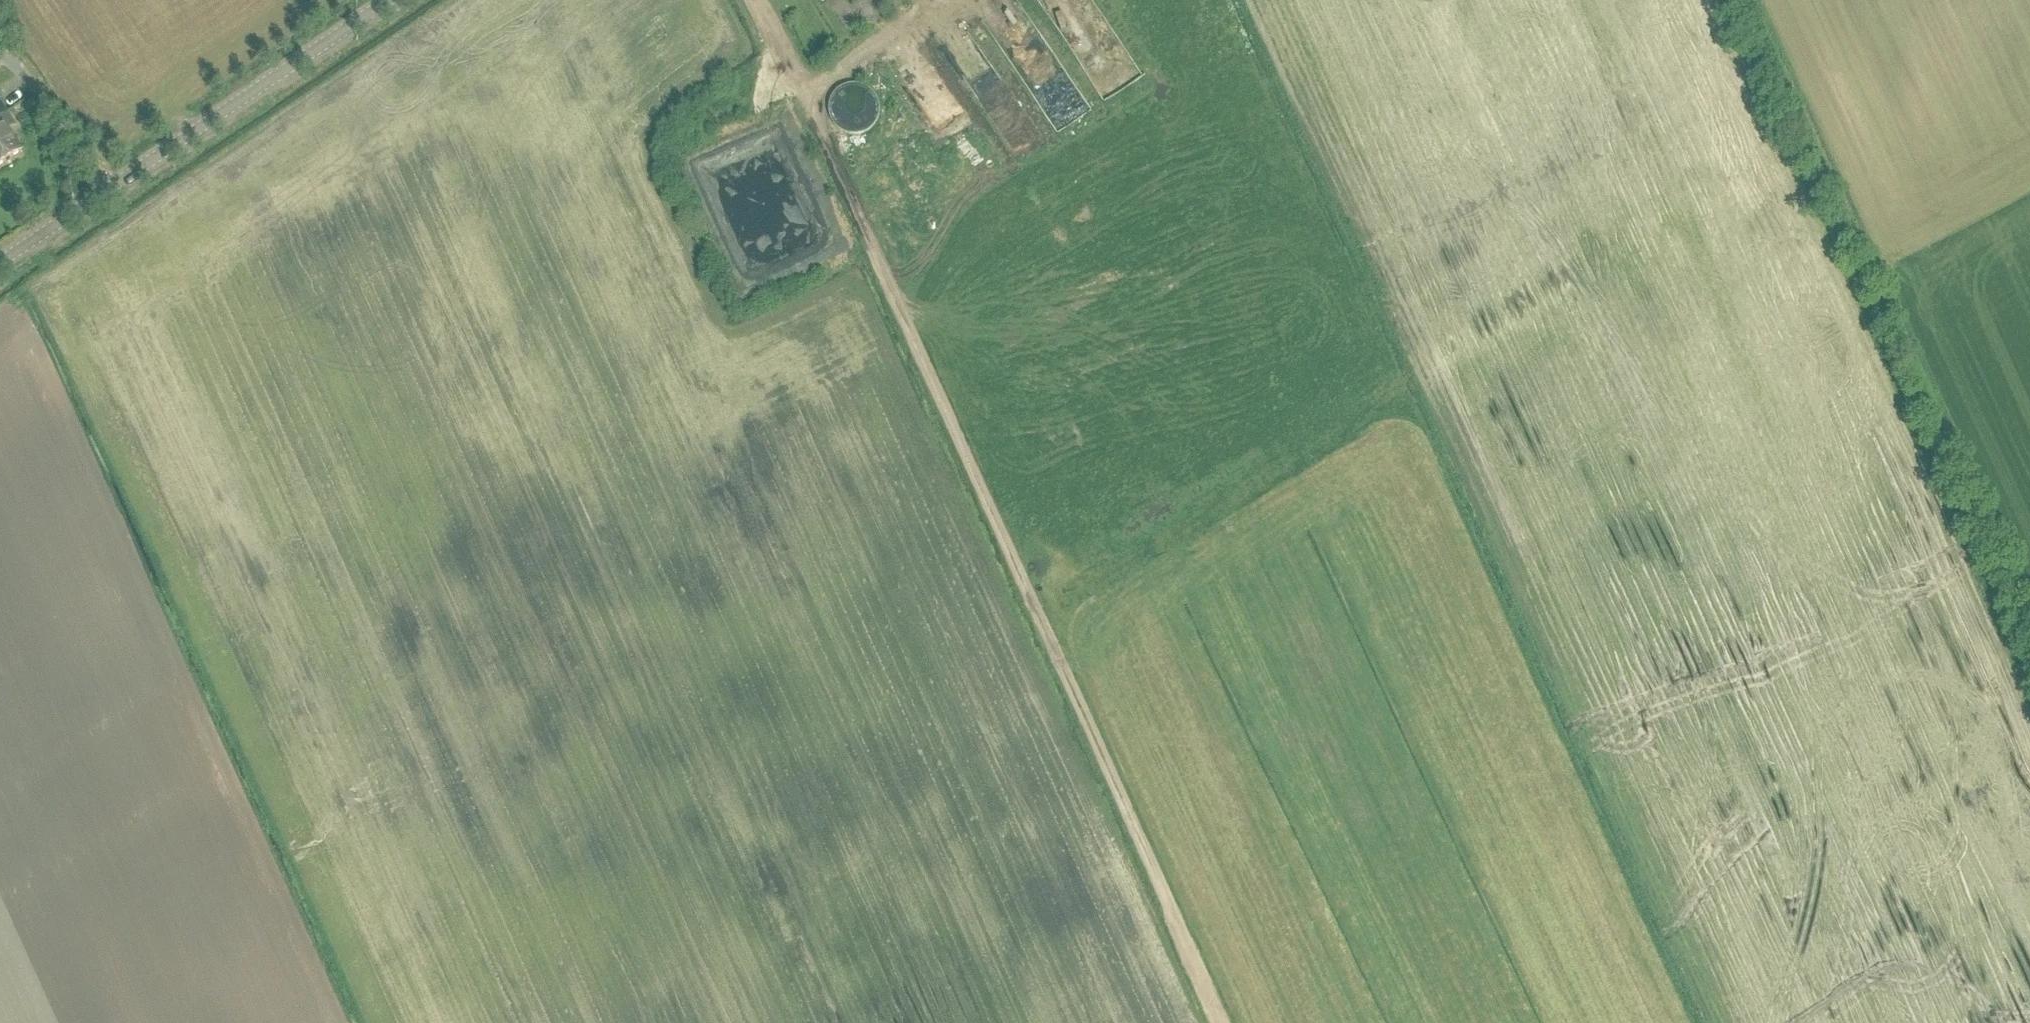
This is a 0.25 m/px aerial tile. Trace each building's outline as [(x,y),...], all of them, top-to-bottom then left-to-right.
[(1056,14),(1054,0),(1043,0),(1046,16),(1056,14)] [(1068,15),(1055,23),(1074,54),(1088,46),(1068,15)] [(866,113),(865,92),(848,94),(850,114),(866,113)] [(9,118),(0,105),(0,124),(9,118)] [(25,156),(10,133),(16,129),(9,118),(0,124),(0,173),(25,156)] [(736,172),(745,177),(754,161),(745,156),(736,172)] [(761,230),(783,250),(801,230),(779,210),(761,230)]
